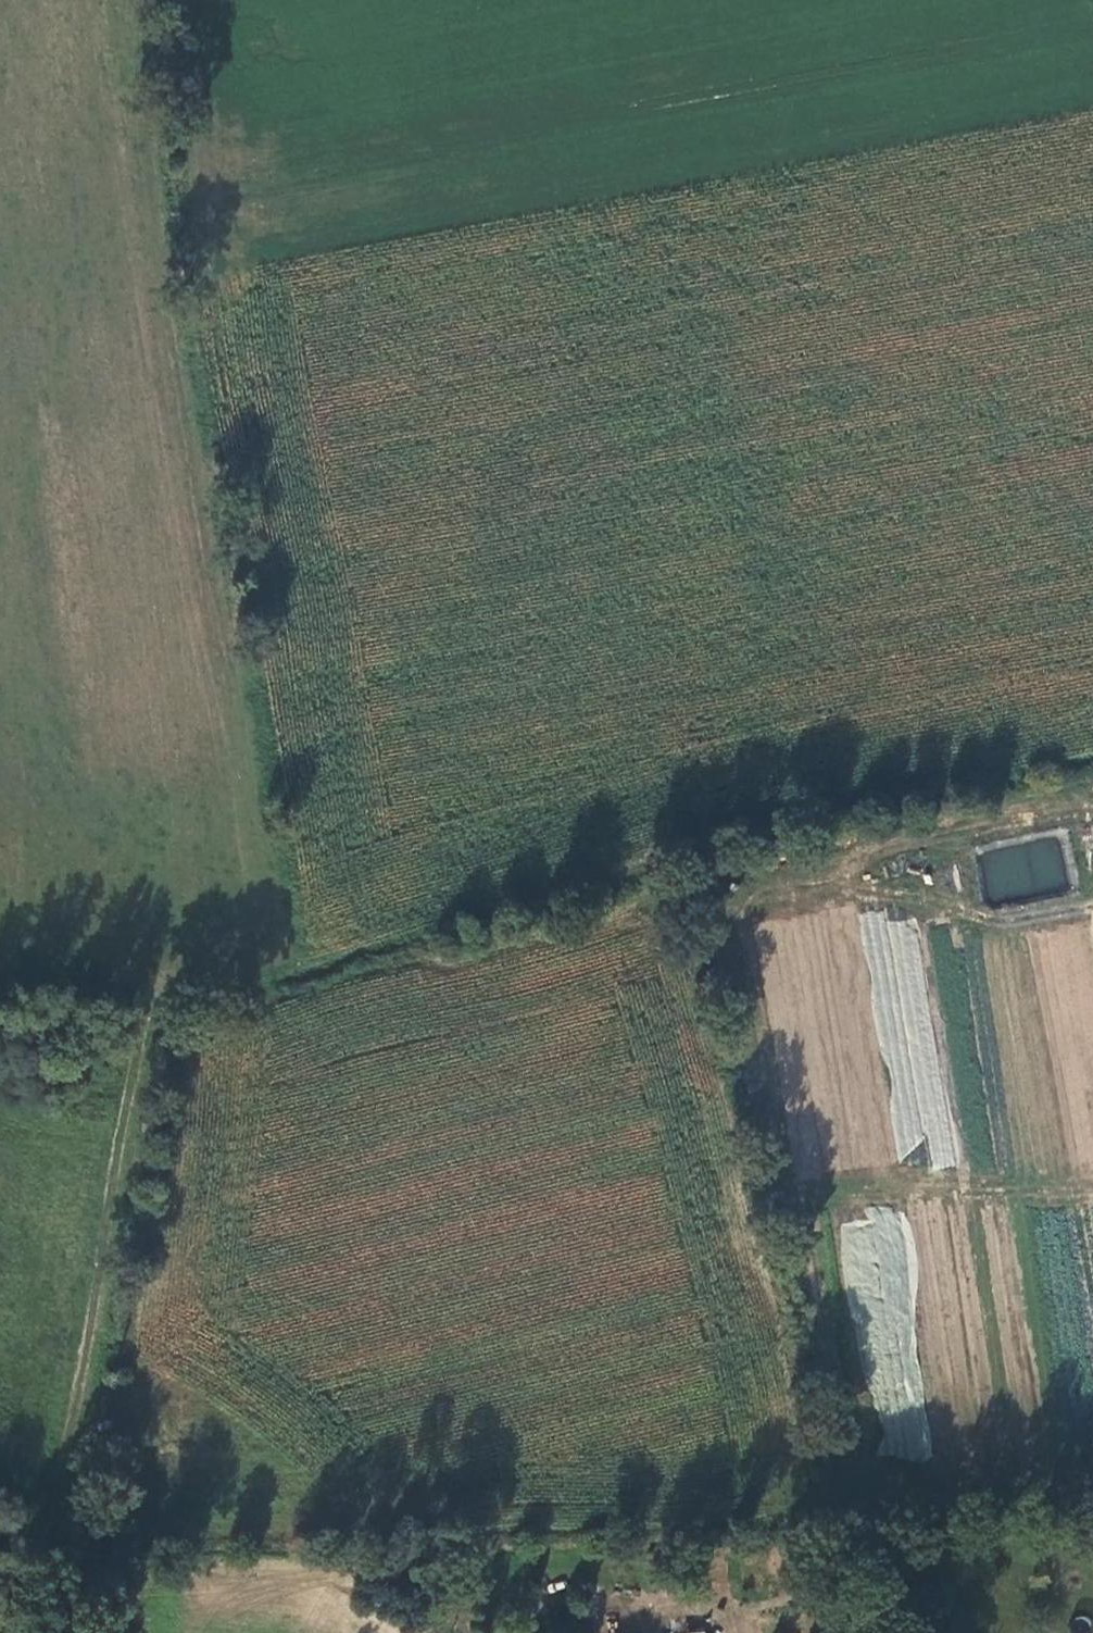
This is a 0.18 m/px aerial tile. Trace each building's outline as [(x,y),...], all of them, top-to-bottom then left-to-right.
[(934,1168),(954,1165),(951,1147),(931,1150),(934,1168)]
